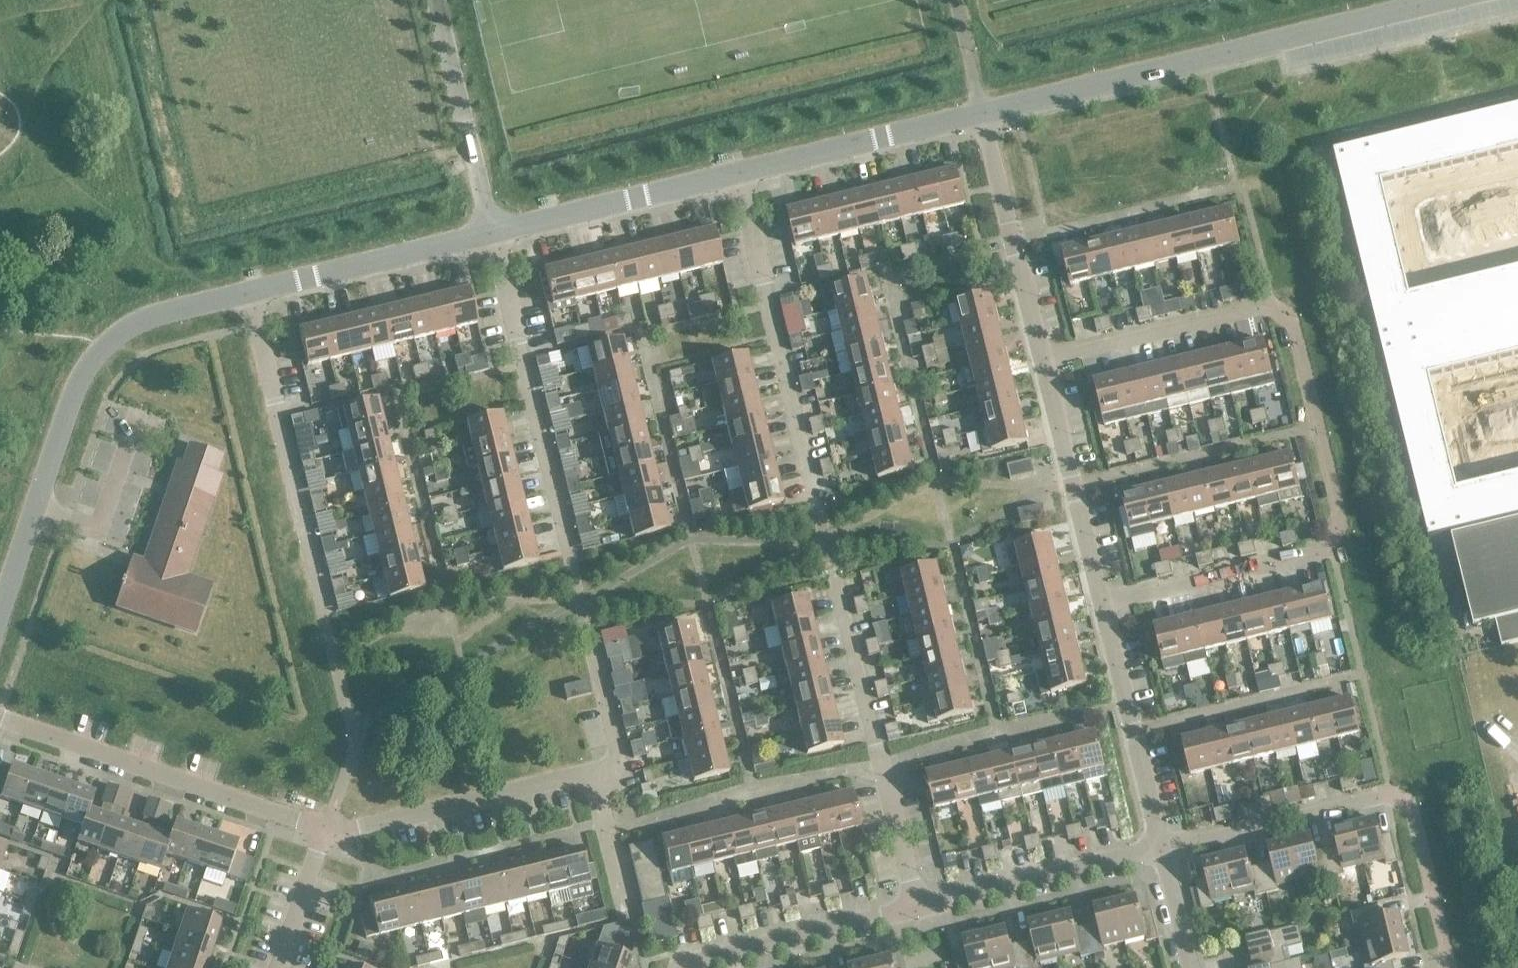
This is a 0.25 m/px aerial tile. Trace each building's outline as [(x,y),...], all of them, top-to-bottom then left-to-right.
[(1488,113),(1498,154),(1517,149),(1517,134),(1512,108),(1488,113)] [(1488,113),(1465,119),(1475,160),(1498,154),(1488,113)] [(1465,119),(1442,125),(1452,165),(1475,160),(1465,119)] [(1442,125),(1418,130),(1428,171),(1452,165),(1442,125)] [(1418,130),(1395,136),(1405,177),(1428,171),(1418,130)] [(1395,136),(1372,142),(1382,182),(1405,177),(1395,136)] [(1372,142),(1333,151),(1348,213),(1387,204),(1382,182),(1372,142)] [(956,164),(949,166),(934,170),(944,209),(966,204),(956,164)] [(944,209),(934,170),(913,175),(923,214),(944,209)] [(923,214),(913,175),(892,180),(902,220),(923,214)] [(902,220),(892,180),(871,185),(881,225),(902,220)] [(881,225),(871,185),(850,190),(860,230),(881,225)] [(860,230),(850,190),(829,195),(839,235),(860,230)] [(839,235),(829,195),(808,200),(818,240),(839,235)] [(818,240),(808,200),(786,206),(796,246),(818,240)] [(1387,204),(1348,213),(1354,237),(1393,227),(1387,204)] [(1231,208),(1209,213),(1218,248),(1240,243),(1231,208)] [(1218,248),(1209,213),(1188,219),(1197,254),(1218,248)] [(1197,254),(1188,219),(1167,224),(1176,259),(1197,254)] [(712,224),(705,226),(690,229),(700,269),(722,264),(712,224)] [(1176,259),(1167,224),(1146,229),(1155,264),(1176,259)] [(1393,227),(1354,237),(1360,260),(1398,250),(1393,227)] [(700,269),(690,229),(669,234),(679,274),(700,269)] [(1155,264),(1146,229),(1125,234),(1134,269),(1155,264)] [(958,233),(950,235),(953,248),(961,246),(958,233)] [(679,274),(669,234),(648,240),(658,279),(679,274)] [(1134,269),(1125,234),(1104,239),(1113,274),(1134,269)] [(953,248),(950,235),(942,237),(946,250),(953,248)] [(1113,274),(1104,239),(1083,244),(1092,279),(1113,274)] [(658,279),(648,240),(627,245),(637,284),(658,279)] [(916,244),(908,246),(911,258),(919,256),(916,244)] [(1092,279),(1083,244),(1061,250),(1070,285),(1092,279)] [(637,284),(627,245),(606,250),(616,290),(637,284)] [(911,258),(908,246),(900,247),(904,260),(911,258)] [(616,290),(606,250),(585,255),(595,295),(616,290)] [(1398,250),(1360,260),(1365,283),(1404,274),(1398,250)] [(874,254),(866,256),(869,268),(877,266),(874,254)] [(595,295),(585,255),(564,260),(574,300),(595,295)] [(869,268),(866,256),(858,258),(862,270),(869,268)] [(574,300),(564,260),(542,265),(544,273),(540,274),(549,312),(575,306),(574,300)] [(832,264),(824,266),(827,279),(835,277),(832,264)] [(827,279),(824,266),(817,268),(820,281),(827,279)] [(1503,272),(1512,313),(1517,312),(1517,269),(1503,272)] [(1503,272),(1479,278),(1489,319),(1512,313),(1503,272)] [(1404,274),(1365,283),(1380,345),(1419,336),(1409,295),(1404,274)] [(1479,278),(1456,284),(1466,324),(1489,319),(1479,278)] [(832,287),(837,310),(872,301),(867,279),(832,287)] [(467,284),(460,286),(445,289),(455,329),(477,324),(467,284)] [(1456,284),(1433,289),(1443,330),(1466,324),(1456,284)] [(1235,285),(1227,287),(1230,300),(1238,298),(1235,285)] [(1230,300),(1227,287),(1220,289),(1223,302),(1230,300)] [(455,329),(445,289),(424,294),(434,334),(455,329)] [(1433,289),(1409,295),(1419,336),(1443,330),(1433,289)] [(714,293),(706,295),(709,308),(717,306),(714,293)] [(996,315),(991,293),(956,302),(961,324),(996,315)] [(434,334),(424,294),(403,300),(413,339),(434,334)] [(709,308),(706,295),(698,297),(701,310),(709,308)] [(1193,296),(1185,298),(1188,310),(1196,308),(1193,296)] [(793,297),(780,300),(782,308),(795,305),(793,297)] [(1188,310),(1185,298),(1178,299),(1181,312),(1188,310)] [(413,339),(403,300),(382,305),(392,344),(413,339)] [(877,322),(872,301),(837,310),(842,331),(877,322)] [(672,304),(664,305),(667,318),(675,316),(672,304)] [(392,344),(382,305),(361,310),(371,349),(392,344)] [(667,318),(664,305),(656,307),(660,320),(667,318)] [(1078,305),(1070,307),(1073,321),(1081,319),(1078,305)] [(1151,306),(1143,308),(1146,320),(1154,319),(1151,306)] [(1146,320),(1143,308),(1136,310),(1139,322),(1146,320)] [(927,317),(926,309),(913,312),(915,320),(927,317)] [(371,349),(361,310),(340,315),(350,355),(371,349)] [(1489,319),(1499,359),(1517,355),(1517,335),(1512,313),(1489,319)] [(630,314),(622,316),(625,328),(633,326),(630,314)] [(350,355),(340,315),(320,320),(329,360),(350,355)] [(1001,336),(996,315),(961,324),(966,345),(1001,336)] [(625,328),(622,316),(615,318),(618,330),(625,328)] [(1109,316),(1101,318),(1104,331),(1112,329),(1109,316)] [(1104,331),(1101,318),(1094,320),(1097,333),(1104,331)] [(1489,319),(1466,324),(1476,365),(1499,359),(1489,319)] [(329,360),(320,320),(297,326),(307,365),(329,360)] [(882,343),(877,322),(842,331),(847,352),(882,343)] [(588,324),(580,326),(583,339),(591,337),(588,324)] [(1466,324),(1443,330),(1452,371),(1476,365),(1466,324)] [(583,339),(580,326),(573,328),(567,327),(553,331),(557,345),(583,339)] [(1443,330),(1419,336),(1429,376),(1452,371),(1443,330)] [(789,335),(791,343),(803,340),(801,332),(789,335)] [(1006,357),(1001,336),(966,345),(971,366),(1006,357)] [(1419,336),(1380,345),(1396,407),(1434,398),(1429,376),(1419,336)] [(587,347),(592,369),(627,361),(622,339),(587,347)] [(1263,339),(1241,345),(1252,389),(1274,384),(1263,339)] [(805,348),(803,340),(791,343),(793,351),(805,348)] [(888,364),(882,343),(847,352),(853,373),(888,364)] [(922,348),(924,355),(936,352),(934,345),(922,348)] [(1252,389),(1241,345),(1220,350),(1231,394),(1252,389)] [(1231,394),(1220,350),(1199,355),(1210,399),(1231,394)] [(938,360),(936,352),(924,355),(925,363),(938,360)] [(469,353),(461,355),(464,368),(472,366),(470,356),(469,353)] [(472,366),(464,368),(466,375),(489,370),(484,353),(470,356),(472,366)] [(751,375),(746,353),(711,362),(716,384),(751,375)] [(464,368),(461,355),(454,357),(457,369),(464,368)] [(1210,399),(1199,355),(1178,360),(1189,405),(1210,399)] [(548,357),(535,360),(537,368),(550,365),(548,357)] [(1012,378),(1006,357),(971,366),(977,387),(1012,378)] [(1189,405),(1178,360),(1157,365),(1168,410),(1189,405)] [(633,382),(627,361),(592,369),(598,390),(633,382)] [(427,363),(420,365),(423,378),(430,376),(427,363)] [(893,385),(888,364),(853,373),(858,394),(893,385)] [(423,378),(420,365),(412,367),(415,380),(423,378)] [(1168,410),(1157,365),(1136,370),(1147,415),(1168,410)] [(682,377),(681,369),(668,372),(670,380),(682,377)] [(1147,415),(1136,370),(1115,375),(1126,420),(1147,415)] [(385,374),(378,375),(381,388),(388,386),(385,374)] [(799,377),(801,385),(814,382),(812,374),(799,377)] [(381,388),(378,375),(370,377),(373,390),(381,388)] [(756,396),(751,375),(716,384),(721,405),(756,396)] [(1126,420),(1115,375),(1093,381),(1104,425),(1126,420)] [(1017,399),(1012,378),(977,387),(982,408),(1017,399)] [(638,403),(633,382),(598,390),(603,411),(638,403)] [(815,390),(814,382),(801,385),(803,393),(815,390)] [(343,384),(336,386),(339,398),(346,396),(343,384)] [(898,406),(893,385),(858,394),(863,414),(898,406)] [(339,398),(336,386),(328,387),(331,400),(339,398)] [(932,390),(934,397),(946,394),(944,387),(932,390)] [(544,395),(546,403),(559,400),(557,392),(544,395)] [(948,402),(946,394),(934,397),(936,405),(948,402)] [(762,417),(756,396),(721,405),(726,426),(762,417)] [(1434,398),(1396,407),(1401,431),(1440,421),(1434,398)] [(377,399),(342,407),(337,409),(342,431),(348,429),(383,421),(377,399)] [(1022,420),(1017,399),(982,408),(987,429),(1022,420)] [(560,408),(559,400),(546,403),(548,411),(560,408)] [(643,424),(638,403),(603,411),(608,432),(643,424)] [(689,404),(677,407),(679,415),(691,412),(689,404)] [(903,427),(898,406),(863,414),(868,435),(903,427)] [(1265,408),(1257,410),(1260,422),(1268,420),(1265,408)] [(1260,422),(1257,410),(1249,412),(1253,424),(1260,422)] [(693,420),(691,412),(679,415),(680,423),(693,420)] [(466,422),(472,444),(507,435),(501,413),(466,422)] [(832,414),(822,416),(824,424),(834,422),(832,414)] [(679,415),(668,418),(673,439),(684,436),(680,423),(679,415)] [(809,419),(811,427),(824,424),(822,416),(809,419)] [(291,420),(293,428),(306,425),(304,417),(291,420)] [(767,438),(762,417),(726,426),(732,447),(767,438)] [(1223,418),(1215,420),(1218,433),(1226,431),(1223,418)] [(1027,442),(1022,420),(987,429),(992,451),(1027,442)] [(1218,433),(1215,420),(1207,422),(1211,435),(1218,433)] [(388,442),(383,421),(348,429),(353,450),(388,442)] [(1440,421),(1401,431),(1407,454),(1446,444),(1440,421)] [(648,445),(643,424),(608,432),(598,435),(603,456),(648,445)] [(826,432),(824,424),(811,427),(813,435),(826,432)] [(908,448),(903,427),(868,435),(873,456),(908,448)] [(942,431),(944,439),(957,436),(955,428),(942,431)] [(438,437),(436,429),(423,432),(425,440),(438,437)] [(1181,429),(1173,430),(1176,443),(1184,441),(1181,429)] [(1176,443),(1173,430),(1166,432),(1169,445),(1176,443)] [(331,434),(316,438),(318,448),(333,444),(331,434)] [(554,437),(556,445),(569,442),(567,434),(554,437)] [(507,435),(472,444),(460,447),(465,468),(477,465),(512,456),(507,435)] [(958,444),(957,436),(944,439),(946,447),(958,444)] [(772,459),(767,438),(732,447),(737,468),(772,459)] [(1139,439),(1131,441),(1134,453),(1142,451),(1139,439)] [(1134,453),(1131,441),(1124,443),(1127,455),(1134,453)] [(393,463),(388,442),(353,450),(341,453),(346,474),(358,471),(393,463)] [(571,450),(569,442),(556,445),(558,453),(571,450)] [(222,455),(190,444),(184,462),(179,461),(144,561),(138,559),(135,568),(130,566),(128,571),(124,583),(121,582),(121,584),(123,585),(122,587),(120,586),(119,588),(122,589),(118,600),(116,606),(194,633),(208,593),(192,587),(195,579),(186,576),(221,475),(215,473),(222,455)] [(1446,444),(1407,454),(1413,477),(1452,468),(1446,444)] [(653,466),(648,445),(603,456),(608,477),(618,474),(653,466)] [(700,446),(687,449),(689,457),(701,454),(700,446)] [(914,470),(908,448),(873,456),(879,479),(914,470)] [(686,450),(677,452),(679,459),(688,456),(686,450)] [(300,455),(302,463),(314,460),(312,452),(300,455)] [(1291,453),(1269,458),(1280,503),(1302,497),(1291,453)] [(703,462),(701,454),(689,457),(691,465),(697,463),(703,462)] [(517,477),(512,456),(477,465),(482,486),(517,477)] [(689,457),(678,460),(683,481),(700,476),(697,463),(691,465),(689,457)] [(820,461),(822,469),(834,466),(832,458),(820,461)] [(1280,503),(1269,458),(1248,463),(1257,498),(1259,508),(1280,503)] [(777,480),(772,459),(737,468),(742,489),(777,480)] [(1033,464),(1031,459),(1007,465),(1010,479),(1035,473),(1033,464)] [(316,468),(314,460),(302,463),(303,471),(316,468)] [(398,484),(393,463),(358,471),(363,492),(398,484)] [(1257,498),(1248,463),(1227,468),(1236,503),(1257,498)] [(445,464),(432,468),(434,475),(447,472),(445,464)] [(658,487),(653,466),(618,474),(623,495),(658,487)] [(836,474),(834,466),(822,469),(823,477),(836,474)] [(432,468),(423,470),(425,477),(434,475),(432,468)] [(1236,503),(1227,468),(1206,474),(1215,509),(1236,503)] [(1452,468),(1413,477),(1428,539),(1467,530),(1457,489),(1452,468)] [(448,480),(447,472),(434,475),(436,483),(448,480)] [(1215,509),(1206,474),(1185,479),(1194,514),(1215,509)] [(1503,478),(1513,518),(1517,517),(1517,474),(1503,478)] [(565,479),(567,487),(579,484),(577,476),(565,479)] [(522,498),(517,477),(482,486),(487,507),(522,498)] [(1503,478),(1480,483),(1490,524),(1513,518),(1503,478)] [(1194,514),(1185,479),(1164,484),(1173,519),(1194,514)] [(782,502),(777,480),(742,489),(730,491),(736,513),(782,502)] [(1480,483),(1457,489),(1467,530),(1490,524),(1480,483)] [(403,505),(398,484),(363,492),(368,513),(403,505)] [(581,491),(579,484),(567,487),(569,495),(581,491)] [(1173,519),(1164,484),(1143,489),(1152,524),(1173,519)] [(663,508),(658,487),(623,495),(614,498),(619,519),(628,516),(663,508)] [(697,491),(699,499),(712,496),(710,488),(697,491)] [(1154,534),(1152,524),(1143,489),(1121,494),(1130,529),(1131,529),(1133,539),(1154,534)] [(310,497),(312,505),(324,502),(323,494),(310,497)] [(714,504),(712,496),(699,499),(701,507),(714,504)] [(527,519),(522,498),(487,507),(492,528),(527,519)] [(326,510),(324,502),(312,505),(314,513),(326,510)] [(1018,510),(1021,524),(1046,518),(1043,504),(1018,510)] [(408,526),(403,505),(368,513),(369,517),(362,519),(365,532),(373,530),(373,534),(408,526)] [(455,506),(443,509),(444,517),(457,514),(455,506)] [(669,530),(663,508),(628,516),(634,538),(669,530)] [(459,522),(457,514),(444,517),(446,525),(459,522)] [(575,521),(577,529),(589,526),(588,518),(575,521)] [(1451,534),(1473,625),(1495,620),(1502,645),(1517,641),(1517,518),(1451,534)] [(532,540),(527,519),(492,528),(488,529),(487,532),(486,536),(488,544),(490,546),(493,547),(497,546),(497,548),(532,540)] [(414,547),(408,526),(373,534),(379,555),(414,547)] [(591,533),(589,526),(577,529),(579,537),(591,533)] [(1295,530),(1287,532),(1290,545),(1298,543),(1295,530)] [(1290,545),(1287,532),(1280,534),(1283,547),(1290,545)] [(320,539),(322,547),(335,544),(333,536),(320,539)] [(1055,558),(1050,536),(1007,546),(1013,568),(1021,566),(1055,558)] [(538,562),(532,540),(497,548),(503,571),(538,562)] [(1253,541),(1245,542),(1248,555),(1256,553),(1253,541)] [(1248,555),(1245,542),(1238,544),(1241,557),(1248,555)] [(336,551),(335,544),(322,547),(324,555),(336,551)] [(971,545),(960,548),(963,558),(969,557),(972,550),(971,545)] [(419,568),(414,547),(379,555),(384,576),(419,568)] [(1179,547),(1172,549),(1174,560),(1182,558),(1179,547)] [(465,548),(453,551),(455,559),(467,556),(465,548)] [(1211,551),(1203,553),(1206,565),(1214,563),(1211,551)] [(1206,565),(1203,553),(1195,555),(1198,567),(1206,565)] [(469,563),(467,556),(455,559),(457,567),(469,563)] [(1061,579),(1055,558),(1021,566),(1026,587),(1061,579)] [(1169,561),(1161,563),(1164,576),(1172,574),(1169,561)] [(902,572),(907,594),(942,586),(937,563),(902,572)] [(1164,576),(1161,563),(1154,565),(1157,577),(1164,576)] [(988,566),(976,569),(978,577),(990,574),(988,566)] [(424,590),(419,568),(384,576),(389,598),(424,590)] [(992,581),(990,574),(978,577),(980,584),(992,581)] [(330,581),(332,589),(345,586),(343,578),(330,581)] [(1066,600),(1061,579),(1026,587),(1031,608),(1066,600)] [(1323,584),(1301,589),(1310,624),(1332,619),(1323,584)] [(347,593),(345,586),(332,589),(334,596),(347,593)] [(947,607),(942,586),(907,594),(912,615),(947,607)] [(1310,624),(1301,589),(1280,594),(1289,629),(1310,624)] [(1289,629),(1280,594),(1259,600),(1268,635),(1289,629)] [(811,618),(805,596),(770,604),(776,626),(811,618)] [(853,599),(855,607),(868,604),(866,596),(853,599)] [(1071,621),(1066,600),(1031,608),(1036,629),(1071,621)] [(1268,635),(1259,600),(1238,605),(1247,640),(1268,635)] [(870,611),(868,604),(855,607),(857,614),(870,611)] [(1247,640),(1238,605),(1217,610),(1226,645),(1247,640)] [(952,627),(947,607),(912,615),(917,636),(952,627)] [(999,608),(986,611),(988,619),(1000,616),(999,608)] [(1226,645),(1217,610),(1196,615),(1205,650),(1226,645)] [(734,612),(720,615),(725,639),(733,637),(731,629),(738,627),(734,612)] [(1205,650),(1196,615),(1175,620),(1186,665),(1207,660),(1205,650)] [(1002,623),(1000,616),(988,619),(990,626),(1002,623)] [(816,639),(811,618),(776,626),(781,647),(816,639)] [(1186,665),(1175,620),(1153,626),(1164,670),(1186,665)] [(1076,642),(1071,621),(1036,629),(1041,650),(1076,642)] [(697,645),(692,623),(657,632),(662,654),(697,645)] [(738,627),(731,629),(733,637),(746,634),(744,626),(738,627)] [(957,648),(952,627),(917,636),(922,657),(957,648)] [(747,641),(746,634),(733,637),(735,644),(747,641)] [(631,637),(624,638),(630,662),(645,658),(642,647),(631,637)] [(630,662),(624,638),(605,643),(611,667),(623,663),(630,662)] [(864,641),(866,649),(878,646),(876,638),(864,641)] [(821,660),(816,639),(781,647),(786,668),(821,660)] [(1081,663),(1076,642),(1041,650),(1046,671),(1081,663)] [(702,666),(697,645),(662,654),(667,675),(702,666)] [(880,653),(878,646),(866,649),(868,656),(880,653)] [(963,669),(957,648),(922,657),(928,678),(963,669)] [(1009,650),(996,653),(998,661),(1011,658),(1009,650)] [(1325,653),(1317,654),(1320,667),(1328,665),(1325,653)] [(1320,667),(1317,654),(1310,656),(1313,669),(1320,667)] [(1013,665),(1011,658),(998,661),(1000,668),(1013,665)] [(826,681),(821,660),(786,668),(791,689),(826,681)] [(625,671),(623,663),(611,667),(613,674),(625,671)] [(1087,685),(1081,663),(1046,671),(1052,693),(1087,685)] [(1283,663),(1275,665),(1278,677),(1286,675),(1283,663)] [(1278,677),(1275,665),(1268,667),(1269,671),(1271,679),(1278,677)] [(707,687),(702,666),(667,675),(672,696),(707,687)] [(754,668),(741,671),(743,679),(756,676),(754,668)] [(968,690),(963,669),(928,678),(918,680),(923,701),(968,690)] [(1269,671),(1255,675),(1260,693),(1281,688),(1278,677),(1271,679),(1269,671)] [(1241,673),(1233,675),(1236,688),(1244,686),(1241,673)] [(1236,688),(1233,675),(1226,677),(1229,690),(1236,688)] [(758,683),(756,676),(743,679),(745,686),(758,683)] [(591,694),(587,680),(563,686),(566,700),(591,694)] [(874,683),(876,691),(889,688),(887,680),(874,683)] [(831,702),(826,681),(791,689),(796,710),(831,702)] [(1199,684),(1191,685),(1194,698),(1202,696),(1199,684)] [(1194,698),(1191,685),(1184,687),(1187,700),(1194,698)] [(713,708),(707,687),(672,696),(677,717),(713,708)] [(890,695),(889,688),(876,691),(878,698),(890,695)] [(973,712),(968,690),(923,701),(928,723),(973,712)] [(1019,693),(1007,696),(1009,704),(1021,701),(1019,693)] [(1174,693),(1163,695),(1166,706),(1176,704),(1174,693)] [(1351,697),(1329,703),(1337,738),(1360,732),(1351,697)] [(619,701),(621,708),(634,705),(632,698),(619,701)] [(837,722),(831,702),(796,710),(801,731),(837,722)] [(1337,738),(1329,703),(1308,708),(1316,743),(1337,738)] [(635,713),(634,705),(621,708),(623,716),(635,713)] [(718,729),(713,708),(677,717),(666,720),(671,741),(683,738),(718,729)] [(1316,743),(1308,708),(1287,713),(1296,748),(1316,743)] [(752,713),(754,721),(766,718),(764,710),(752,713)] [(1296,748),(1287,713),(1266,718),(1275,753),(1296,748)] [(768,725),(766,718),(754,721),(755,728),(768,725)] [(1275,753),(1266,718),(1245,724),(1254,758),(1275,753)] [(842,745),(837,722),(801,731),(807,753),(842,745)] [(897,723),(885,726),(887,734),(899,731),(897,723)] [(1254,758),(1245,724),(1224,729),(1233,764),(1254,758)] [(723,750),(718,729),(683,738),(688,759),(723,750)] [(1233,764),(1224,729),(1203,734),(1212,769),(1233,764)] [(1104,766),(1096,731),(1074,737),(1082,772),(1104,766)] [(1212,769),(1203,734),(1181,739),(1190,774),(1212,769)] [(1085,782),(1082,772),(1074,737),(1053,742),(1061,777),(1064,787),(1085,782)] [(629,743),(631,750),(644,747),(642,740),(629,743)] [(1061,777),(1053,742),(1032,747),(1040,782),(1061,777)] [(646,755),(644,747),(631,750),(633,758),(646,755)] [(1043,792),(1040,782),(1032,747),(1011,752),(1022,797),(1043,792)] [(728,772),(723,750),(688,759),(693,781),(728,772)] [(1022,797),(1011,752),(990,757),(1001,802),(1022,797)] [(775,753),(762,756),(764,764),(777,761),(775,753)] [(1001,802),(990,757),(969,763),(978,798),(980,807),(1001,802)] [(978,798),(969,763),(948,768),(957,803),(978,798)] [(22,805),(33,772),(12,765),(8,775),(0,772),(0,797),(22,805)] [(957,803),(948,768),(926,773),(935,808),(957,803)] [(53,779),(33,772),(22,805),(42,812),(53,779)] [(1354,775),(1347,777),(1350,789),(1358,787),(1354,775)] [(1350,789),(1347,777),(1339,779),(1342,791),(1350,789)] [(74,786),(53,779),(42,812),(63,819),(74,786)] [(652,782),(640,786),(642,793),(654,790),(652,782)] [(99,813),(89,810),(89,809),(83,826),(82,826),(77,842),(98,849),(119,788),(107,784),(101,803),(103,803),(99,813)] [(1313,785),(1305,787),(1308,800),(1316,798),(1313,785)] [(95,793),(74,786),(63,819),(82,826),(83,826),(89,809),(89,810),(95,793)] [(1226,786),(1216,789),(1220,803),(1229,801),(1226,786)] [(1308,800),(1305,787),(1297,789),(1300,801),(1308,800)] [(130,792),(119,788),(98,849),(118,856),(129,823),(119,820),(122,810),(124,810),(130,792)] [(860,827),(851,791),(829,797),(838,832),(860,827)] [(1271,796),(1263,797),(1266,810),(1274,808),(1271,796)] [(838,832),(829,797),(808,802),(817,837),(838,832)] [(1266,810),(1263,797),(1255,799),(1258,812),(1266,810)] [(140,827),(129,823),(118,856),(139,863),(160,802),(148,798),(142,816),(144,817),(140,827)] [(171,806),(160,802),(139,863),(160,870),(165,854),(170,837),(159,834),(163,824),(165,824),(171,806)] [(817,837),(808,802),(787,807),(796,842),(817,837)] [(1113,803),(1105,804),(1108,817),(1116,815),(1113,803)] [(1229,806),(1221,808),(1224,820),(1232,819),(1229,806)] [(796,842),(787,807),(766,812),(775,847),(796,842)] [(1224,820),(1221,808),(1213,810),(1216,822),(1224,820)] [(777,857),(775,847),(766,812),(745,817),(756,862),(777,857)] [(1119,827),(1116,815),(1108,817),(1111,829),(1119,827)] [(756,862),(745,817),(724,823),(733,858),(735,867),(756,862)] [(1375,818),(1354,824),(1363,864),(1384,859),(1385,864),(1397,861),(1390,833),(1380,836),(1375,818)] [(175,821),(170,837),(165,854),(185,861),(196,828),(175,821)] [(733,858),(724,823),(703,828),(712,863),(733,858)] [(1081,824),(1073,826),(1076,838),(1084,836),(1081,824)] [(1363,864),(1354,824),(1332,829),(1336,846),(1325,849),(1332,877),(1344,874),(1343,869),(1363,864)] [(1076,838),(1073,826),(1065,828),(1068,840),(1076,838)] [(217,835),(196,828),(185,861),(206,868),(217,835)] [(712,863),(703,828),(682,833),(691,868),(712,863)] [(13,831),(10,839),(21,843),(24,835),(13,831)] [(691,868),(682,833),(660,838),(669,873),(691,868)] [(1039,834),(1031,836),(1034,848),(1042,847),(1039,834)] [(1310,834),(1288,840),(1298,880),(1319,875),(1320,880),(1332,877),(1325,849),(1314,852),(1310,834)] [(238,842),(217,835),(206,868),(238,879),(246,856),(234,852),(238,842)] [(1034,848),(1031,836),(1024,838),(1027,850),(1034,848)] [(654,852),(651,840),(628,846),(631,858),(654,852)] [(1298,880),(1288,840),(1267,845),(1271,862),(1260,865),(1267,893),(1279,890),(1278,885),(1298,880)] [(42,841),(40,849),(51,853),(54,845),(42,841)] [(997,844),(989,846),(992,859),(1000,857),(997,844)] [(65,849),(54,845),(51,853),(62,857),(65,849)] [(992,859),(989,846),(982,848),(985,861),(992,859)] [(581,848),(559,853),(568,888),(590,883),(581,848)] [(1245,850),(1223,856),(1233,896),(1253,891),(1255,896),(1267,893),(1260,865),(1249,868),(1245,850)] [(657,864),(654,852),(631,858),(634,869),(657,864)] [(568,888),(559,853),(539,858),(538,859),(547,894),(568,888)] [(538,854),(533,855),(516,859),(526,899),(547,894),(538,859),(539,858),(538,854)] [(946,857),(949,869),(957,867),(954,855),(946,857)] [(50,859),(41,856),(37,869),(45,871),(50,859)] [(1233,896),(1223,856),(1201,861),(1206,878),(1195,881),(1202,909),(1214,906),(1212,901),(1233,896)] [(526,899),(516,859),(495,864),(505,904),(526,899)] [(505,904),(495,864),(474,869),(484,909),(505,904)] [(660,875),(657,864),(634,869),(637,881),(660,875)] [(484,909),(474,869),(453,875),(462,914),(484,909)] [(462,914),(453,875),(432,880),(441,919),(462,914)] [(663,887),(660,875),(637,881),(639,893),(663,887)] [(874,887),(871,875),(864,877),(867,889),(874,887)] [(441,919),(432,880),(410,885),(411,890),(412,890),(420,925),(441,919)] [(165,883),(162,891),(173,895),(176,887),(165,883)] [(836,883),(828,885),(831,898),(839,896),(836,883)] [(831,898),(828,885),(821,887),(824,900),(831,898)] [(187,891),(176,887),(173,895),(185,899),(187,891)] [(666,899),(663,887),(639,893),(642,904),(666,899)] [(30,889),(26,902),(34,904),(38,892),(30,889)] [(131,889),(128,897),(138,900),(140,892),(131,889)] [(412,890),(411,890),(391,895),(399,930),(420,925),(412,890)] [(794,894),(786,896),(789,908),(797,906),(794,894)] [(399,930),(391,895),(369,900),(377,935),(399,930)] [(789,908),(786,896),(779,897),(782,910),(789,908)] [(1136,896),(1114,901),(1124,941),(1145,936),(1146,941),(1158,938),(1151,910),(1140,913),(1136,896)] [(216,898),(212,907),(232,914),(236,905),(216,898)] [(675,936),(666,899),(642,904),(651,942),(675,936)] [(1124,941),(1114,901),(1093,906),(1097,924),(1086,926),(1093,954),(1105,951),(1104,946),(1124,941)] [(34,904),(26,902),(21,914),(30,917),(34,904)] [(752,904),(744,906),(747,918),(755,916),(752,904)] [(154,909),(146,906),(142,918),(150,921),(154,909)] [(747,918),(744,906),(737,908),(740,920),(747,918)] [(1358,923),(1364,944),(1404,934),(1399,912),(1381,917),(1378,906),(1351,913),(1353,925),(1358,923)] [(187,910),(180,931),(214,943),(221,922),(187,910)] [(1071,911),(1049,917),(1059,957),(1080,952),(1081,957),(1093,954),(1086,926),(1075,929),(1071,911)] [(605,920),(603,912),(590,915),(592,923),(605,920)] [(710,914),(702,916),(706,929),(713,927),(710,914)] [(706,929),(702,916),(695,918),(698,931),(706,929)] [(1049,917),(1027,922),(1032,940),(1021,942),(1027,967),(1037,967),(1040,967),(1038,962),(1059,957),(1049,917)] [(630,920),(603,927),(589,967),(593,967),(627,967),(630,957),(626,955),(630,945),(635,943),(630,920)] [(567,921),(554,924),(556,932),(569,929),(567,921)] [(556,932),(554,924),(542,927),(544,935),(556,932)] [(1253,967),(1261,967),(1286,962),(1286,961),(1283,949),(1303,944),(1298,925),(1246,938),(1253,967)] [(147,929),(139,926),(135,939),(143,942),(147,929)] [(984,933),(992,967),(1027,967),(1021,942),(1010,945),(1006,928),(984,933)] [(16,930),(12,942),(20,945),(24,933),(16,930)] [(214,943),(180,931),(173,952),(207,963),(207,962),(214,943)] [(527,939),(525,931),(512,934),(515,943),(527,939)] [(984,933),(962,938),(966,956),(955,958),(958,967),(992,967),(984,933)] [(515,943),(512,934),(500,937),(502,946),(515,943)] [(1404,934),(1364,944),(1369,965),(1364,966),(1364,967),(1394,967),(1392,960),(1409,956),(1404,934)] [(564,948),(569,935),(559,938),(556,945),(564,948)] [(143,942),(135,939),(130,951),(139,954),(143,942)] [(483,941),(470,944),(472,953),(485,950),(483,941)] [(20,945),(12,942),(7,955),(16,958),(20,945)] [(472,953),(470,944),(457,948),(459,956),(472,953)] [(370,953),(357,948),(355,957),(367,961),(370,953)] [(173,952),(167,967),(210,967),(212,964),(207,962),(207,963),(173,952)] [(441,952),(428,955),(430,963),(443,960),(441,952)] [(430,963),(428,955),(415,958),(417,966),(430,963)] [(870,962),(871,967),(894,967),(892,956),(870,962)] [(1286,961),(1286,962),(1261,967),(1302,967),(1300,958),(1286,961)]
